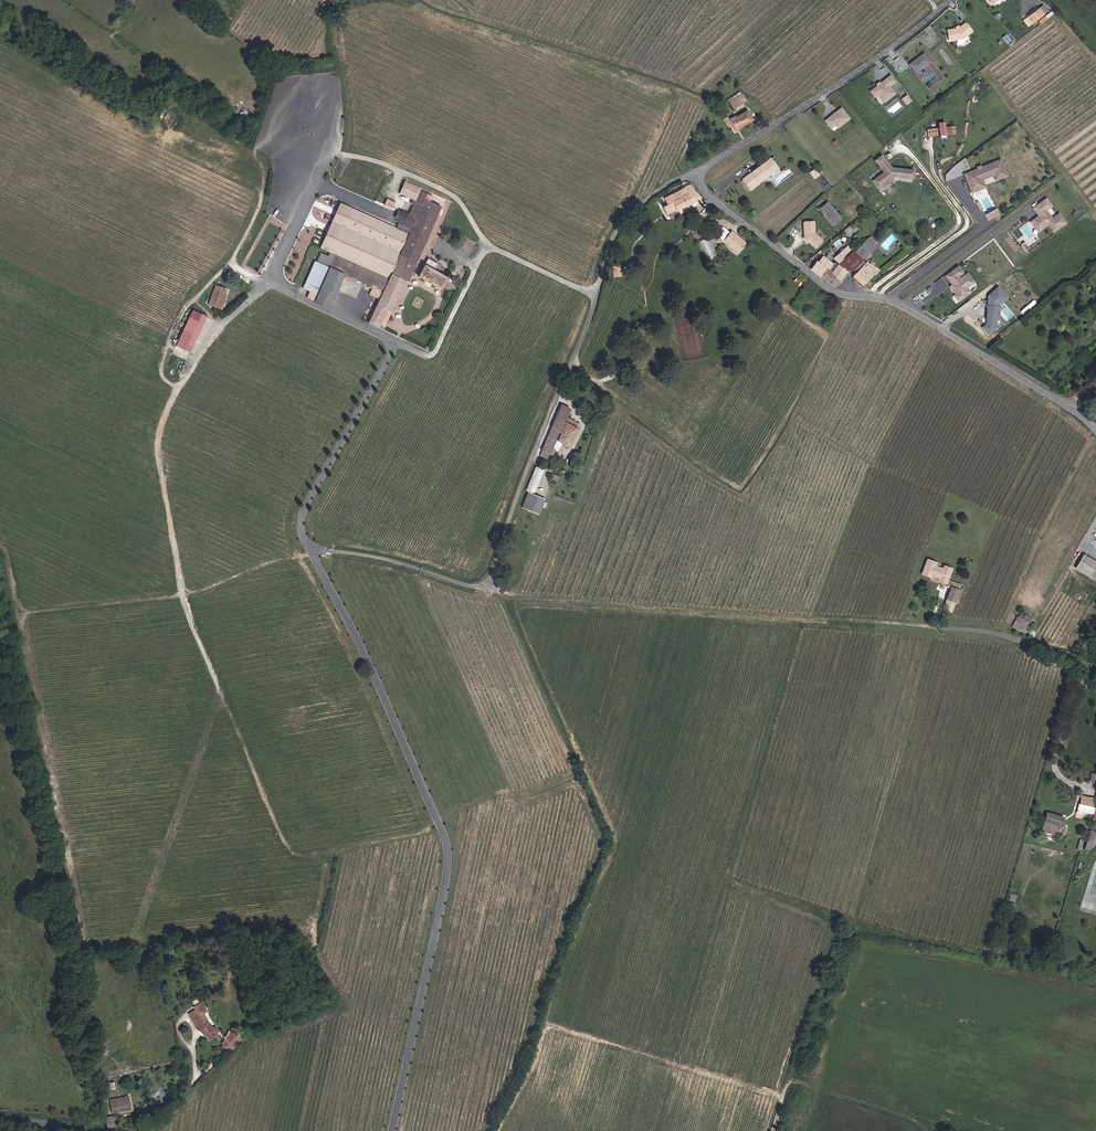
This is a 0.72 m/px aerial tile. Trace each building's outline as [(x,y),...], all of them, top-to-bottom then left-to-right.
[(1031,23),(1042,14),(1038,8),(1026,17),(1031,23)] [(956,29),(947,31),(949,41),(961,39),(971,28),(964,22),(959,28),(958,29),(956,29)] [(916,75),(930,63),(923,55),(911,64),(912,66),(910,68),(916,75)] [(932,62),(918,74),(930,89),(945,76),(932,62)] [(893,82),(888,76),(882,81),(887,87),(893,82)] [(887,87),(882,81),(868,92),(873,98),(876,95),(880,100),(884,96),(887,99),(893,94),(887,87)] [(732,96),(728,98),(733,107),(742,102),(738,95),(733,98),(732,96)] [(910,101),(906,96),(901,99),(906,105),(910,101)] [(837,129),(849,119),(840,109),(824,121),(831,129),(835,126),(837,129)] [(753,119),(747,110),(737,115),(737,114),(729,119),(725,121),(730,129),(734,126),(734,127),(738,125),(740,128),(753,119)] [(953,134),(952,127),(947,128),(947,123),(940,124),(941,129),(936,129),(937,136),(941,135),(942,137),(942,140),(948,139),(948,136),(948,134),(953,134)] [(937,136),(936,129),(929,130),(930,138),(942,137),(941,135),(937,136)] [(915,179),(916,171),(892,169),(882,156),(876,161),(886,173),(875,182),(880,188),(895,177),(915,179)] [(758,179),(752,184),(747,177),(753,172),(752,171),(742,178),(750,188),(778,168),(770,158),(768,159),(774,169),(759,180),(758,179)] [(758,179),(759,180),(774,169),(768,159),(759,167),(758,166),(752,171),(753,172),(747,177),(752,184),(758,179)] [(982,189),(979,181),(996,175),(998,181),(1009,177),(1003,160),(966,173),(973,192),(982,189)] [(816,175),(811,169),(807,173),(811,179),(816,175)] [(664,215),(665,218),(700,197),(690,185),(656,204),(660,209),(657,211),(661,217),(664,215)] [(418,214),(440,225),(450,205),(440,199),(443,194),(431,187),(418,214)] [(384,206),(393,209),(396,202),(387,198),(384,206)] [(1047,200),(1041,204),(1046,210),(1043,212),(1044,214),(1040,217),(1034,221),(1041,231),(1052,223),(1057,231),(1065,225),(1059,216),(1053,220),(1046,212),(1052,207),(1047,200)] [(405,201),(400,212),(413,218),(418,208),(405,201)] [(345,278),(347,275),(374,288),(386,294),(383,301),(371,324),(384,331),(412,275),(414,276),(440,225),(418,214),(415,221),(414,220),(408,230),(403,227),(400,233),(337,202),(316,245),(333,253),(330,258),(325,255),(321,263),(319,262),(307,288),(312,291),(320,295),(317,302),(331,309),(343,283),(346,284),(348,280),(345,278)] [(826,202),(817,211),(833,225),(841,216),(826,202)] [(1046,210),(1041,204),(1034,209),(1040,217),(1044,214),(1043,212),(1046,210)] [(988,220),(1000,214),(998,208),(986,215),(988,220)] [(804,221),(803,236),(805,238),(807,238),(809,240),(809,241),(814,247),(816,246),(822,241),(822,239),(814,232),(815,222),(814,222),(814,220),(806,220),(806,221),(804,221)] [(1039,232),(1041,231),(1034,221),(1032,222),(1039,232)] [(714,235),(717,237),(725,226),(723,225),(714,235)] [(717,237),(721,241),(729,230),(725,226),(717,237)] [(848,234),(853,230),(850,226),(844,230),(848,234)] [(737,252),(743,244),(729,233),(722,242),(737,252)] [(870,250),(876,244),(869,236),(863,241),(870,250)] [(710,237),(700,242),(708,260),(718,255),(710,237)] [(863,256),(870,250),(863,241),(855,248),(863,256)] [(834,257),(839,262),(853,250),(848,245),(834,257)] [(839,262),(849,270),(863,256),(855,248),(853,250),(839,262)] [(832,263),(822,255),(816,260),(815,259),(807,265),(820,275),(827,268),(839,278),(843,274),(845,272),(833,261),(832,263)] [(450,274),(448,277),(437,271),(440,265),(429,258),(419,277),(443,291),(449,279),(452,280),(454,278),(454,276),(452,274),(450,274)] [(853,275),(861,282),(877,267),(871,260),(865,266),(863,265),(853,275)] [(613,276),(621,275),(619,265),(611,266),(613,276)] [(833,285),(839,278),(827,268),(820,275),(833,285)] [(952,282),(964,273),(960,268),(948,276),(952,282)] [(968,288),(975,283),(969,274),(961,280),(962,281),(955,286),(957,289),(955,291),(959,295),(961,293),(964,298),(971,293),(968,288)] [(861,282),(853,275),(851,276),(860,284),(861,282)] [(224,294),(226,289),(216,286),(209,304),(219,308),(223,299),(224,300),(226,295),(224,294)] [(371,295),(383,301),(386,294),(374,288),(371,295)] [(1001,319),(1002,304),(1005,301),(1004,299),(1007,296),(999,288),(990,296),(990,297),(994,301),(993,306),(990,306),(989,324),(985,328),(991,335),(998,328),(998,319),(1001,319)] [(309,298),(317,302),(320,295),(312,291),(309,298)] [(209,317),(194,311),(177,346),(192,353),(209,317)] [(559,441),(569,445),(578,424),(576,423),(577,419),(565,414),(569,406),(560,402),(536,458),(543,461),(547,452),(549,454),(553,448),(555,449),(559,441)] [(529,487),(537,489),(545,469),(536,466),(529,487)] [(524,508),(541,514),(546,499),(529,493),(524,508)] [(1076,567),(1090,576),(1095,567),(1095,561),(1084,553),(1076,567)] [(936,561),(927,557),(921,571),(930,575),(931,573),(938,576),(938,577),(941,579),(940,580),(944,581),(947,572),(943,570),(942,568),(935,564),(936,561)] [(944,564),(942,568),(943,570),(947,572),(944,581),(945,582),(951,568),(944,564)] [(950,586),(943,601),(956,606),(962,592),(958,590),(960,585),(952,581),(950,586)] [(1015,626),(1024,631),(1030,621),(1028,620),(1020,616),(1015,626)] [(1080,796),(1077,804),(1094,808),(1083,850),(1093,853),(1095,842),(1095,801),(1080,796)] [(1070,829),(1060,827),(1063,817),(1047,812),(1043,829),(1058,834),(1059,832),(1063,833),(1064,831),(1069,833),(1070,829)] [(197,1010),(191,1013),(200,1029),(201,1028),(212,1040),(221,1031),(217,1026),(215,1028),(211,1022),(209,1024),(202,1010),(207,1008),(205,1003),(196,1006),(197,1010)] [(207,1008),(202,1010),(209,1024),(211,1022),(210,1022),(205,1013),(208,1011),(207,1008)] [(232,1052),(243,1042),(235,1033),(224,1043),(232,1052)] [(117,1089),(115,1082),(108,1084),(110,1090),(117,1089)] [(131,1097),(106,1102),(108,1115),(118,1113),(134,1109),(131,1097)] [(110,1127),(120,1124),(118,1113),(108,1115),(110,1127)]
